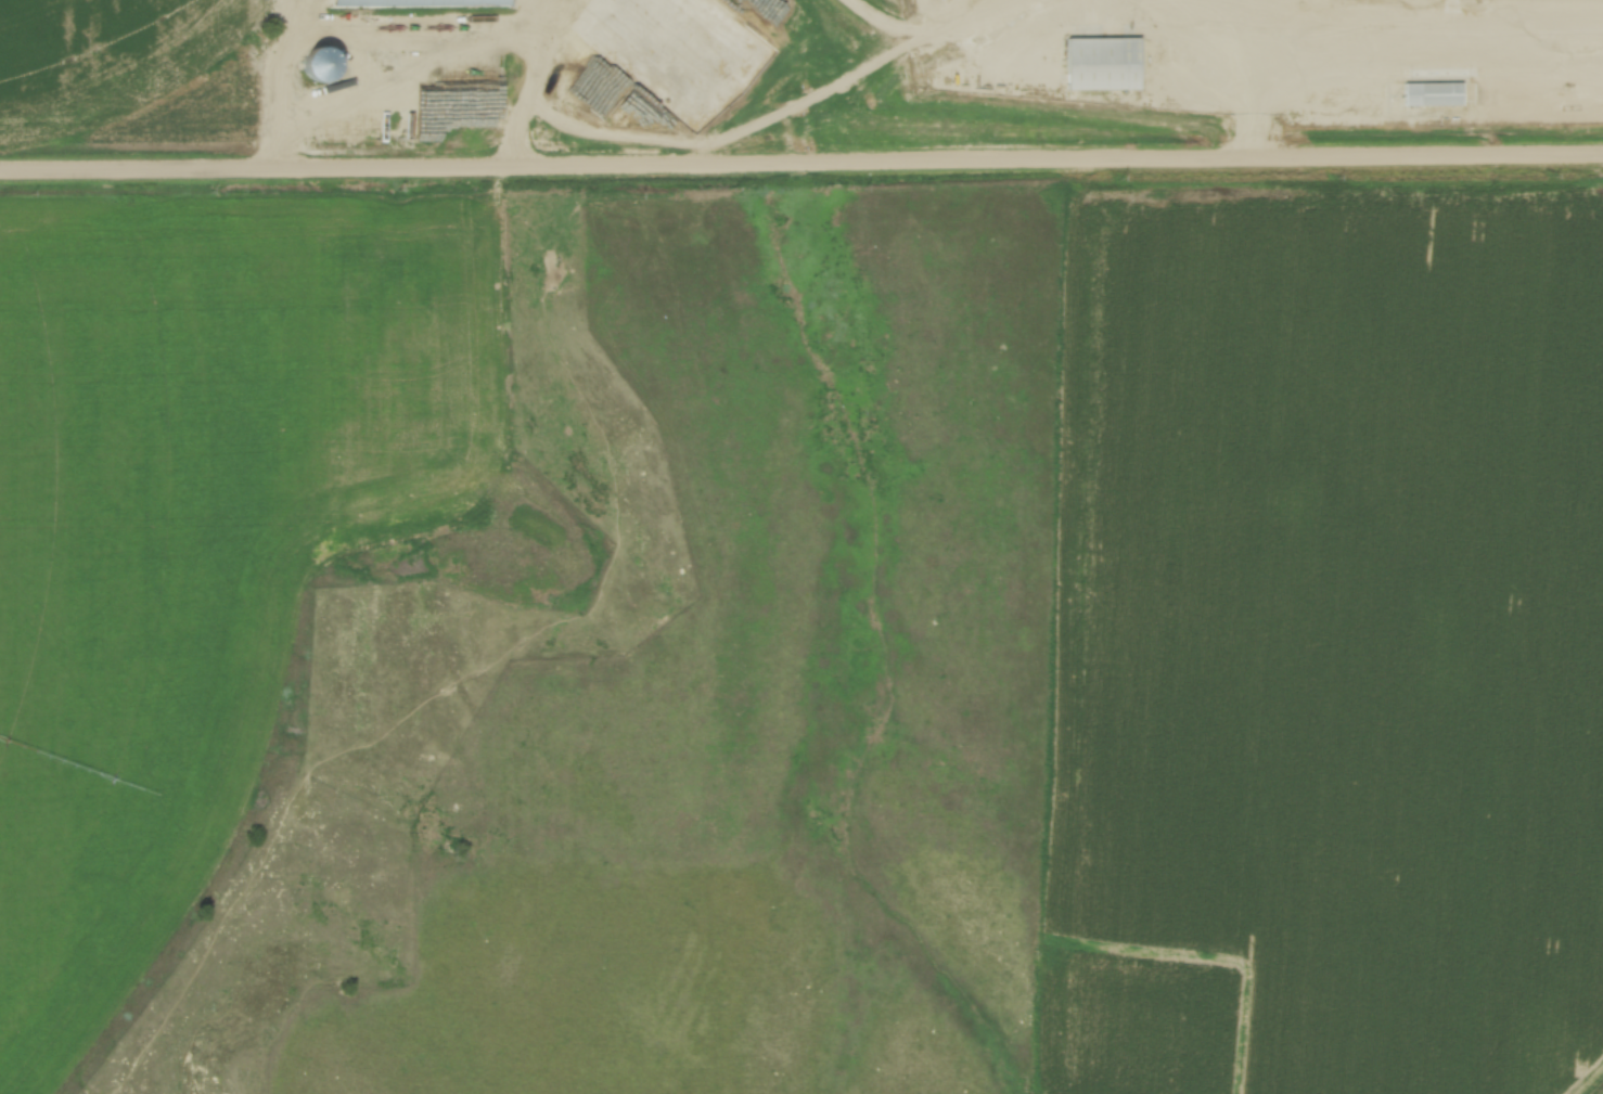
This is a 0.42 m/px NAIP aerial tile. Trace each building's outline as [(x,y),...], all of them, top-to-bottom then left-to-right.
[(1142,90),(1142,38),(1068,38),(1068,90),(1142,90)] [(340,73),(326,48),(306,58),(320,84),(340,73)] [(1405,83),(1405,106),(1465,106),(1465,82),(1405,83)]
